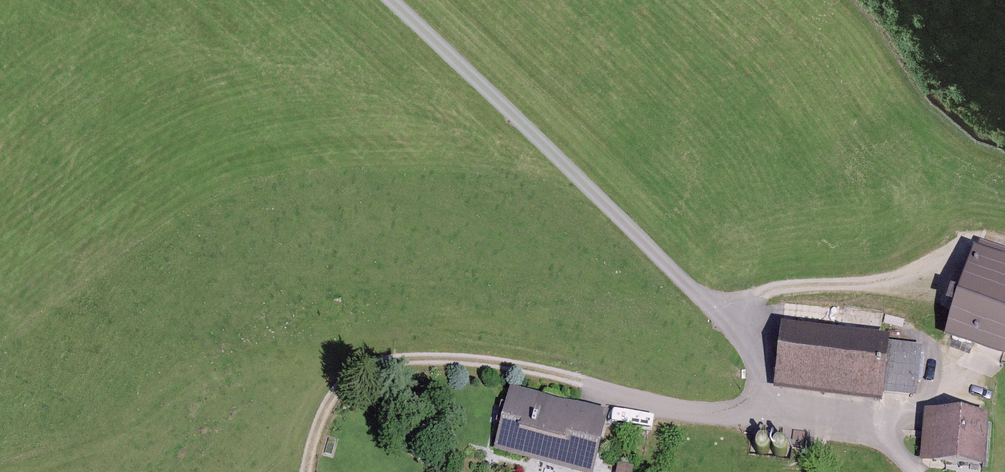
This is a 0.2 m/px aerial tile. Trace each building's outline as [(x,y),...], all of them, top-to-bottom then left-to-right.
[(952,329),(1004,347),(1004,269),(975,259),(952,329)] [(776,378),(875,390),(880,344),(781,332),(776,378)] [(588,460),(600,418),(572,411),(573,407),(550,401),(549,405),(509,394),(495,446),(526,454),(529,444),(588,460)] [(922,413),(919,457),(980,463),(982,438),(981,438),(982,422),(964,421),(945,419),(945,414),(922,413)]
